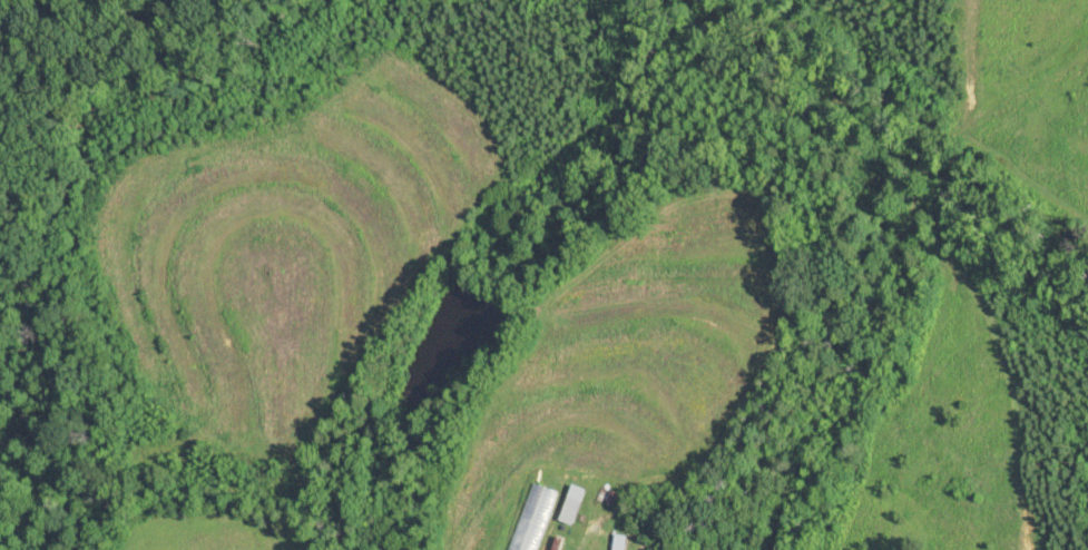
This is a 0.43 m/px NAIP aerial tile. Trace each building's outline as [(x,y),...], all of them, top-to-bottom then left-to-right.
[(573,527),(582,502),(567,497),(558,522),(573,527)] [(555,536),(551,549),(561,549),(565,539),(555,536)] [(615,537),(614,549),(625,549),(626,537),(615,537)]
